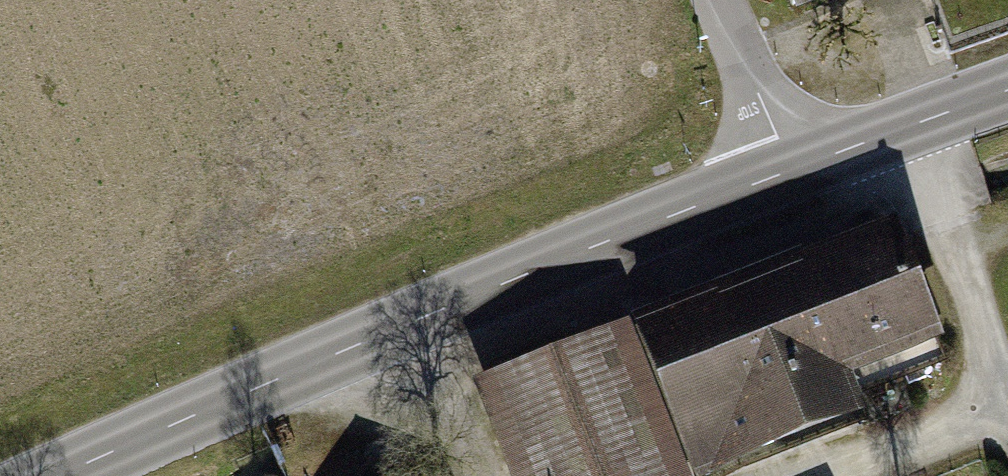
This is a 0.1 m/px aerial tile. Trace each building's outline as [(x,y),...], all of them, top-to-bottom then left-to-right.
[(799,21),(850,0),(791,0),(799,21)] [(888,239),(643,337),(692,460),(855,394),(846,372),(928,339),(888,239)] [(631,330),(482,388),(516,475),(687,475),(631,330)]
